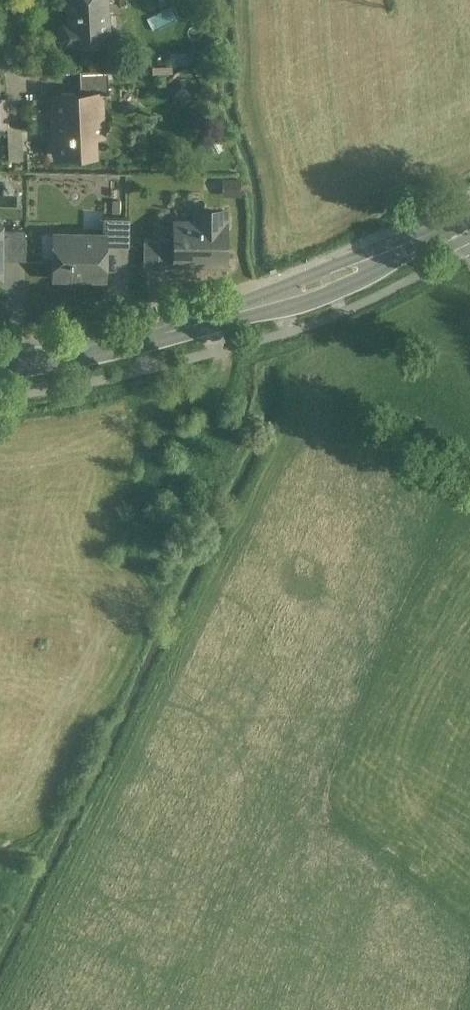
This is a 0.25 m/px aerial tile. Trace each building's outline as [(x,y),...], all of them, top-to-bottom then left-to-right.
[(70,24),(64,25),(59,30),(60,38),(65,43),(107,41),(105,0),(69,0),(70,24)] [(107,69),(80,70),(81,94),(101,94),(104,94),(109,93),(109,90),(108,90),(107,69)] [(81,94),(80,94),(53,95),(56,154),(92,153),(91,133),(103,132),(101,94),(81,94)] [(243,193),(242,178),(225,178),(226,193),(243,193)] [(222,212),(198,212),(197,224),(178,224),(177,259),(222,260),(222,258),(227,253),(228,243),(222,239),(222,212)] [(129,217),(104,217),(104,235),(105,235),(105,245),(129,246),(129,217)] [(25,230),(2,230),(2,259),(25,259),(25,230)] [(104,235),(53,235),(53,272),(58,276),(100,276),(105,272),(105,245),(105,235),(104,235)] [(178,238),(158,237),(158,240),(158,264),(179,264),(179,259),(177,259),(178,238)] [(158,240),(143,240),(143,264),(158,264),(158,240)]
